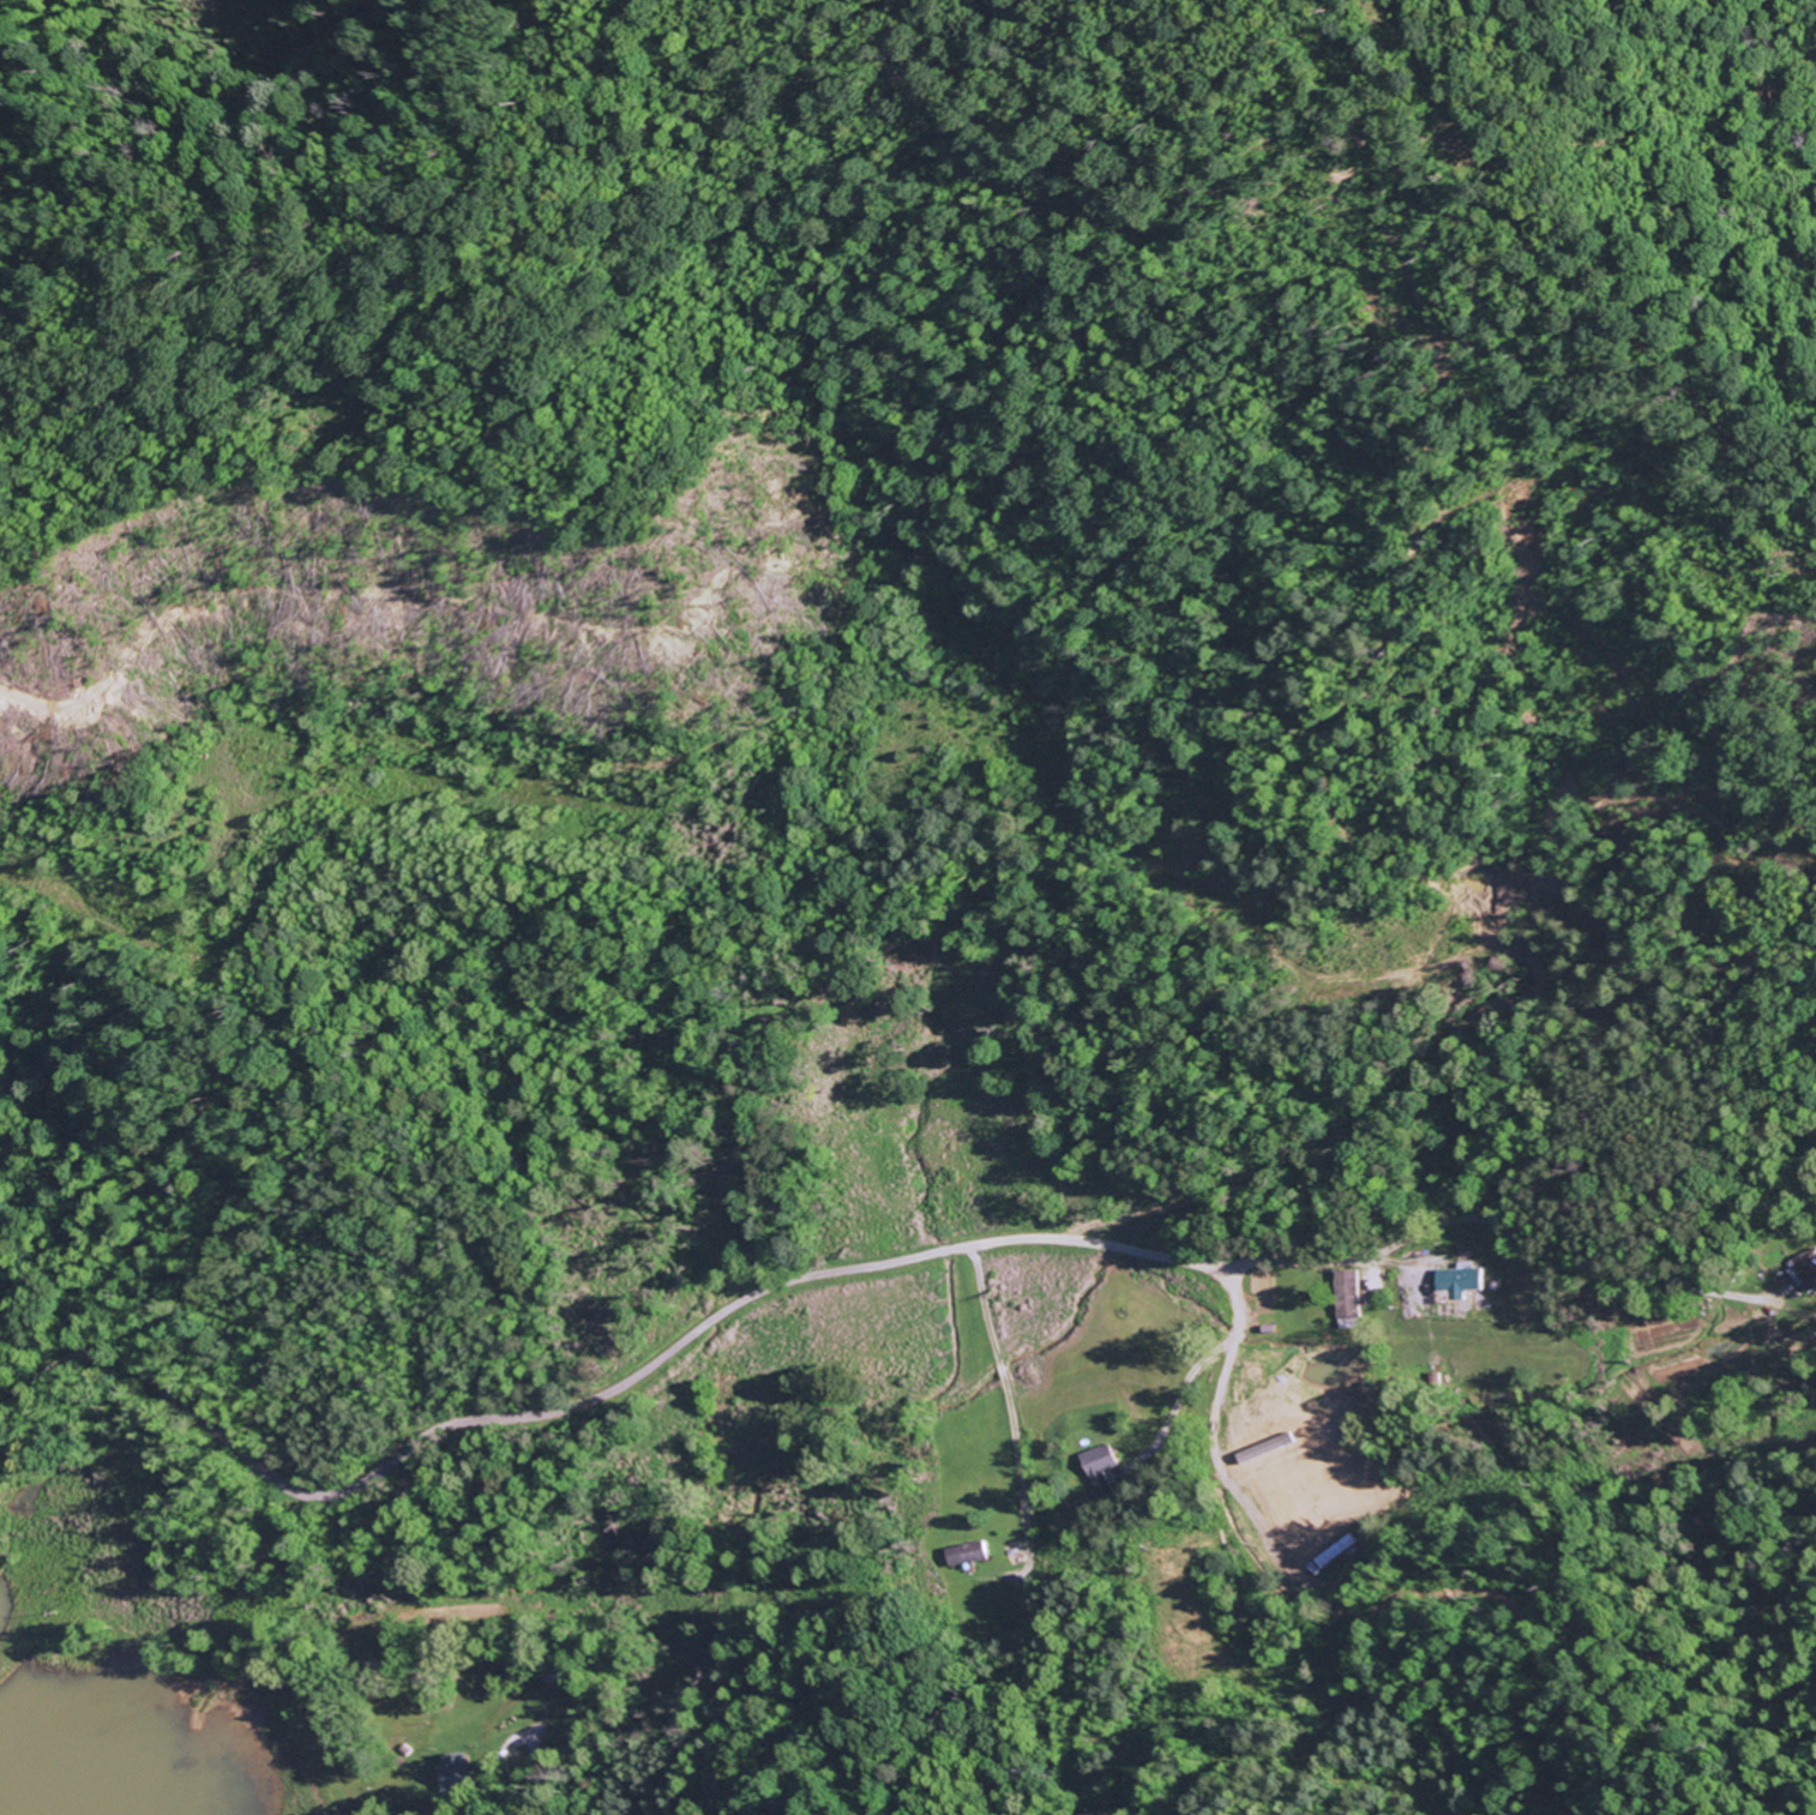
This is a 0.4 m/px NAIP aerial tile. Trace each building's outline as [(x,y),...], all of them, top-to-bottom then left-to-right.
[(1786,1261),(1801,1291),(1815,1284),(1815,1268),(1808,1251),(1786,1261)] [(1486,1290),(1485,1268),(1441,1270),(1442,1302),(1471,1301),(1470,1290),(1486,1290)] [(1364,1318),(1363,1270),(1341,1271),(1341,1287),(1352,1287),(1353,1294),(1343,1294),(1344,1319),(1364,1318)] [(1121,1472),(1115,1445),(1083,1452),(1089,1479),(1121,1472)] [(955,1566),(992,1560),(989,1542),(952,1548),(955,1566)]
